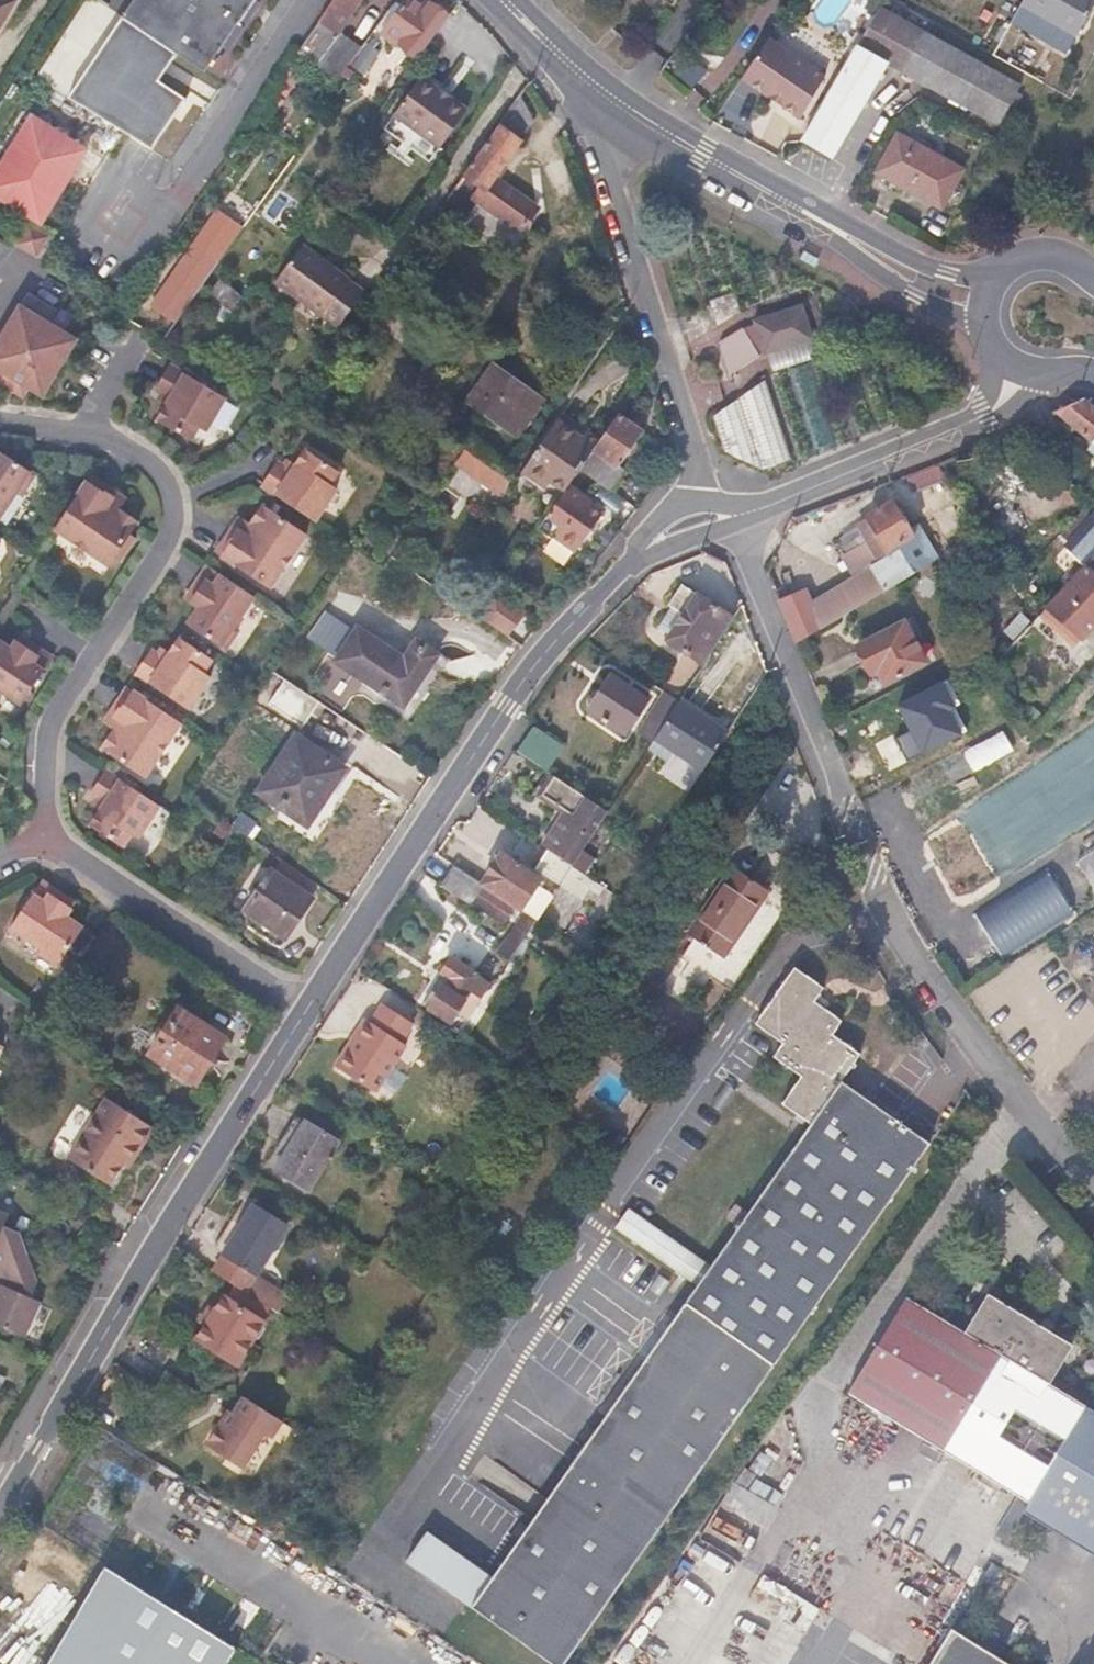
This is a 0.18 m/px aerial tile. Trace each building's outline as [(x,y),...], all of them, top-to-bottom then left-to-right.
[(15,0),(0,0),(0,27),(15,0)] [(36,77),(153,149),(186,99),(159,81),(178,52),(124,15),(102,0),(86,0),(36,77)] [(124,15),(205,71),(254,0),(134,0),(124,15)] [(362,0),(333,0),(318,22),(319,23),(299,52),(338,79),(347,67),(361,48),(340,33),(362,0)] [(449,17),(428,3),(425,6),(417,0),(396,0),(376,27),(419,58),(449,17)] [(1093,4),(1093,0),(1023,0),(1020,6),(1076,37),(1093,4)] [(831,159),(887,63),(999,126),(1021,87),(881,9),(853,57),(802,143),(831,159)] [(799,120),(825,78),(826,76),(790,51),(799,39),(782,28),(774,41),(770,38),(742,79),(799,120)] [(362,77),(380,52),(366,42),(361,48),(347,67),(362,77)] [(439,149),(468,109),(420,77),(393,115),(439,149)] [(534,121),(520,94),(443,204),(465,220),(476,205),(522,236),(542,207),(496,175),(534,121)] [(87,150),(31,115),(0,166),(0,199),(41,225),(87,150)] [(430,161),(439,149),(393,115),(385,127),(430,161)] [(963,169),(898,133),(876,172),(942,208),(963,169)] [(215,208),(146,307),(173,325),(242,227),(215,208)] [(37,257),(49,236),(29,224),(16,245),(37,257)] [(365,290),(302,244),(274,282),(337,328),(365,290)] [(77,339),(50,323),(58,309),(28,292),(0,339),(0,383),(9,389),(15,380),(29,388),(43,397),(77,339)] [(810,338),(801,308),(756,321),(766,352),(810,338)] [(760,356),(742,328),(718,342),(729,375),(760,356)] [(207,431),(226,399),(183,373),(185,371),(170,362),(154,391),(159,394),(169,400),(165,405),(157,420),(194,441),(201,427),(207,431)] [(518,437),(543,400),(493,365),(468,400),(518,437)] [(15,380),(9,389),(24,398),(29,388),(15,380)] [(791,459),(765,380),(738,398),(762,470),(791,459)] [(169,400),(159,394),(156,399),(165,405),(169,400)] [(762,470),(738,398),(712,417),(723,452),(762,470)] [(1084,398),(1055,411),(1055,412),(1089,441),(1092,443),(1088,449),(1093,454),(1093,405),(1084,398)] [(579,467),(600,438),(562,411),(516,478),(553,504),(579,467)] [(617,466),(641,431),(617,415),(600,438),(579,467),(611,490),(624,471),(617,466)] [(307,449),(292,471),(279,462),(263,486),(315,521),(337,489),(330,484),(339,471),(307,449)] [(462,450),(452,466),(498,495),(508,480),(462,450)] [(31,472),(0,451),(0,520),(31,472)] [(974,484),(958,459),(939,466),(959,494),(963,492),(974,484)] [(944,482),(938,466),(906,478),(912,493),(944,482)] [(139,522),(121,510),(124,505),(115,499),(119,493),(91,475),(54,530),(109,567),(139,522)] [(604,513),(590,505),(593,500),(570,484),(539,527),(575,553),(604,513)] [(124,505),(128,499),(119,493),(115,499),(124,505)] [(853,610),(926,567),(932,564),(898,506),(894,501),(865,518),(868,523),(859,528),(866,540),(841,556),(854,577),(841,585),(812,602),(815,609),(812,611),(819,629),(853,610)] [(270,589),(307,534),(262,504),(249,523),(239,516),(220,545),(224,547),(219,555),(270,589)] [(1068,542),(1091,518),(1083,511),(1061,535),(1068,542)] [(1091,518),(1068,542),(1064,547),(1086,567),(1086,566),(1088,565),(1093,558),(1093,515),(1091,518)] [(219,555),(224,547),(220,545),(215,553),(219,555)] [(207,564),(189,591),(193,593),(188,601),(190,602),(188,604),(196,609),(186,624),(221,648),(255,597),(207,564)] [(1093,627),(1093,573),(1086,566),(1086,567),(1045,609),(1044,609),(1038,616),(1058,635),(1064,627),(1080,641),(1093,627)] [(1032,576),(1025,568),(1023,571),(1018,576),(1019,576),(1026,584),(1032,576)] [(703,664),(735,616),(731,613),(697,592),(697,593),(682,584),(668,605),(672,608),(660,627),(670,633),(666,639),(703,664)] [(815,609),(812,602),(811,603),(804,589),(779,600),(797,643),(819,629),(812,611),(815,609)] [(188,601),(193,593),(189,591),(184,599),(188,601)] [(489,623),(504,599),(492,591),(477,615),(489,623)] [(925,661),(904,622),(858,646),(872,676),(878,673),(883,683),(925,661)] [(401,708),(439,651),(416,636),(404,655),(360,626),(335,664),(401,708)] [(20,634),(16,640),(25,645),(29,640),(20,634)] [(205,672),(214,659),(180,637),(170,652),(166,658),(157,651),(153,648),(134,676),(148,684),(148,683),(189,710),(212,676),(205,672)] [(54,657),(29,640),(25,645),(16,640),(15,639),(10,647),(0,640),(0,692),(21,706),(54,657)] [(160,646),(157,651),(166,658),(170,652),(160,646)] [(625,734),(648,699),(612,674),(588,709),(625,734)] [(145,778),(182,723),(127,686),(108,715),(112,718),(106,725),(113,730),(101,748),(145,778)] [(652,743),(679,701),(663,691),(637,733),(652,743)] [(702,771),(728,732),(726,733),(727,731),(680,700),(679,701),(652,743),(648,749),(666,760),(672,751),(702,771)] [(108,715),(102,722),(106,725),(112,718),(108,715)] [(547,771),(563,747),(533,726),(516,750),(547,770),(547,771)] [(308,826),(346,768),(296,734),(257,793),(308,826)] [(161,807),(107,770),(89,797),(94,800),(102,805),(99,810),(89,825),(123,848),(132,835),(139,839),(161,807)] [(608,812),(551,773),(538,793),(564,811),(542,845),(547,850),(572,866),(608,812)] [(94,800),(90,805),(99,810),(102,805),(94,800)] [(223,839),(232,826),(222,819),(213,832),(223,839)] [(595,882),(572,866),(547,850),(535,869),(560,884),(584,900),(591,889),(595,882)] [(536,884),(540,880),(499,852),(479,882),(512,903),(516,906),(524,912),(536,920),(553,896),(536,884)] [(623,866),(616,863),(612,869),(618,874),(623,866)] [(479,882),(453,865),(440,882),(504,924),(516,906),(512,903),(479,882)] [(724,957),(768,893),(731,868),(688,932),(700,941),(700,945),(706,949),(711,948),(724,957)] [(281,947),(314,898),(272,870),(243,912),(247,923),(281,947)] [(84,927),(68,917),(74,909),(64,903),(68,897),(42,880),(10,928),(39,948),(36,954),(57,968),(84,927)] [(604,888),(595,882),(591,889),(600,895),(604,888)] [(197,909),(204,900),(192,890),(185,899),(197,909)] [(77,903),(68,897),(64,903),(74,909),(77,903)] [(509,961),(537,920),(536,920),(524,912),(497,952),(509,961)] [(467,1019),(490,983),(479,975),(451,957),(441,972),(448,977),(428,1009),(452,1024),(458,1013),(467,1019)] [(930,1144),(842,1081),(852,1067),(855,1069),(857,1065),(854,1064),(860,1054),(833,1034),(842,1021),(815,1001),(823,988),(795,967),(756,1024),(783,1043),(774,1057),(801,1076),(782,1103),(811,1124),(749,1212),(739,1226),(710,1267),(629,1209),(616,1228),(698,1284),(492,1577),(471,1606),(553,1663),(565,1663),(930,1144)] [(428,1009),(448,977),(441,972),(420,1004),(428,1009)] [(376,1092),(406,1045),(401,1042),(413,1023),(382,1003),(371,1021),(365,1018),(355,1034),(360,1037),(339,1068),(376,1092)] [(196,1085),(227,1037),(179,1007),(148,1055),(196,1085)] [(458,1034),(467,1019),(458,1013),(452,1024),(449,1028),(458,1034)] [(339,1068),(360,1037),(355,1034),(334,1065),(339,1068)] [(488,1091),(496,1079),(487,1073),(479,1085),(488,1091)] [(125,1167),(137,1146),(141,1149),(155,1128),(106,1097),(67,1158),(112,1186),(125,1167)] [(498,1107),(492,1101),(482,1112),(488,1118),(498,1107)] [(309,1191),(340,1141),(337,1140),(346,1124),(318,1108),(309,1123),(305,1120),(288,1146),(279,1141),(274,1149),(283,1155),(274,1169),(309,1191)] [(288,1146),(305,1120),(295,1114),(279,1141),(288,1146)] [(375,1166),(384,1152),(374,1145),(365,1159),(375,1166)] [(128,1169),(141,1149),(137,1146),(125,1167),(128,1169)] [(258,1275),(289,1225),(244,1197),(231,1217),(241,1224),(222,1253),(223,1254),(213,1270),(238,1286),(247,1292),(253,1282),(258,1275)] [(739,1226),(749,1212),(737,1204),(727,1218),(739,1226)] [(21,1233),(4,1226),(9,1214),(0,1210),(0,1268),(29,1257),(21,1233)] [(222,1253),(241,1224),(231,1217),(212,1248),(222,1253)] [(79,1250),(91,1230),(84,1226),(71,1245),(79,1250)] [(38,1282),(29,1257),(0,1268),(0,1326),(26,1338),(42,1302),(31,1297),(38,1282)] [(290,1295),(258,1275),(253,1282),(247,1292),(268,1305),(280,1312),(290,1295)] [(237,1366),(265,1322),(259,1318),(268,1305),(247,1292),(238,1286),(231,1300),(223,1295),(213,1310),(204,1323),(194,1338),(237,1366)] [(1087,1408),(1050,1385),(1072,1346),(1072,1344),(988,1294),(987,1294),(964,1332),(907,1298),(848,1393),(1018,1495),(1029,1502),(1087,1408)] [(204,1323),(213,1310),(207,1306),(198,1318),(204,1323)] [(231,1396),(203,1458),(243,1476),(260,1439),(270,1444),(282,1419),(231,1396)] [(1087,1408),(1029,1502),(1023,1511),(1093,1554),(1093,1412),(1087,1408)] [(761,1476),(773,1459),(761,1452),(749,1469),(761,1476)] [(299,1480),(306,1470),(297,1463),(291,1473),(299,1480)] [(783,1495),(765,1484),(756,1478),(749,1490),(757,1496),(758,1496),(775,1507),(783,1495)] [(1023,1511),(1029,1502),(1018,1495),(994,1536),(1005,1543),(1023,1511)] [(492,1577),(427,1531),(406,1561),(471,1606),(492,1577)] [(105,1574),(50,1663),(225,1663),(233,1651),(105,1574)] [(952,1628),(930,1663),(1009,1663),(952,1628)]
